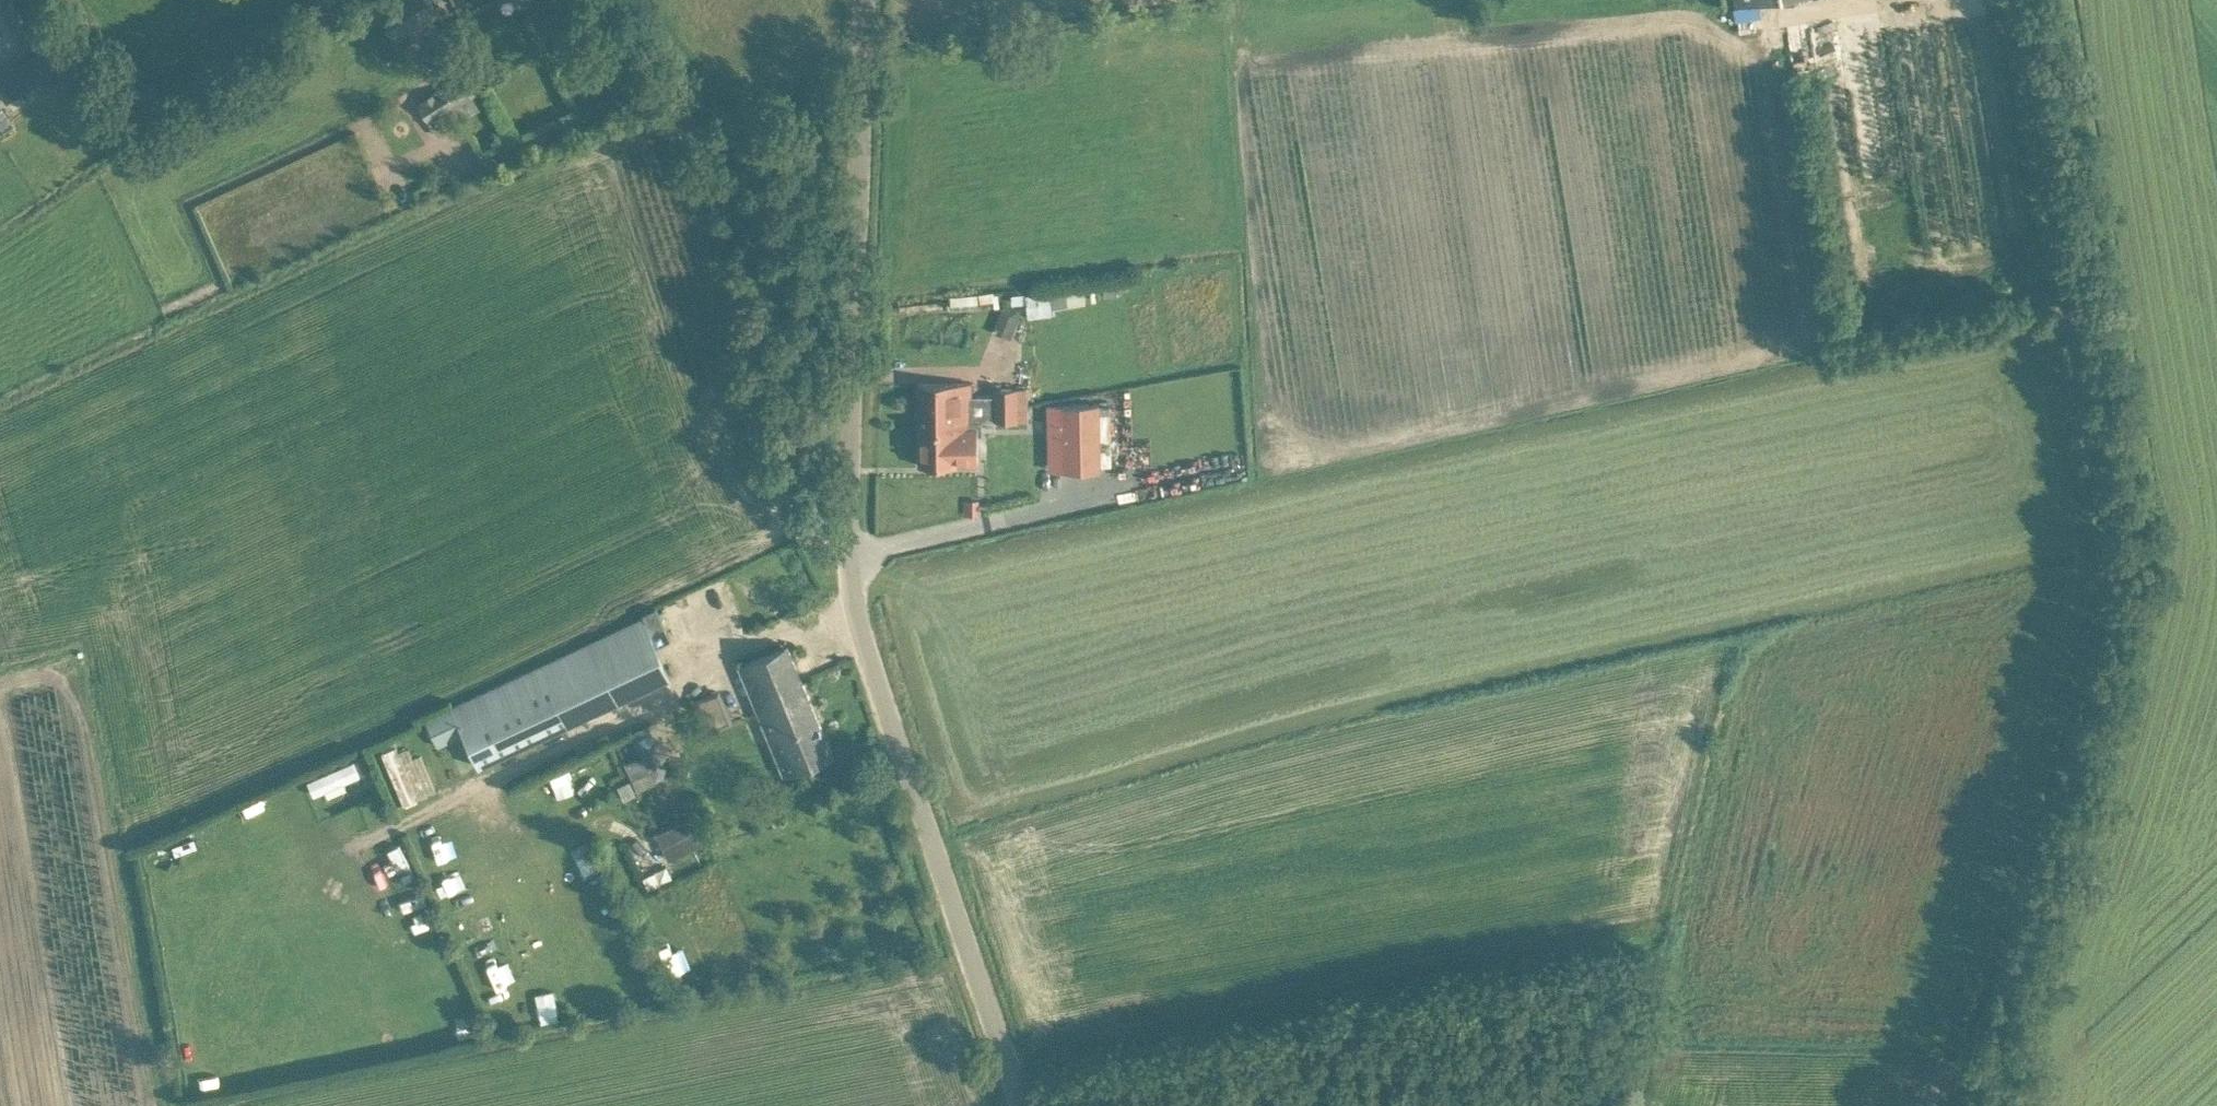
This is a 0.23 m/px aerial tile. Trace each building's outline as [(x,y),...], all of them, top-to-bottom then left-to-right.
[(395,40),(439,12),(431,0),(386,0),(375,7),(395,40)] [(449,111),(456,123),(480,107),(472,94),(474,92),(461,72),(416,100),(429,123),(449,111)] [(9,120),(0,105),(0,126),(9,120)] [(1054,313),(1054,302),(1086,300),(1086,288),(1027,290),(1028,314),(1054,313)] [(995,327),(1013,334),(1020,314),(1002,307),(995,327)] [(978,426),(956,426),(956,418),(993,418),(993,397),(971,397),(971,383),(920,384),(921,464),(956,464),(956,463),(978,463),(978,426)] [(993,418),(1018,418),(1017,407),(1027,407),(1027,385),(993,386),(993,397),(993,418)] [(1074,412),(1074,478),(1109,478),(1109,412),(1074,412)] [(978,498),(966,498),(966,514),(978,514),(978,498)] [(656,607),(643,613),(644,616),(658,645),(671,639),(656,607)] [(464,733),(479,765),(672,675),(658,645),(644,616),(452,706),(464,733)] [(739,664),(784,774),(833,754),(788,644),(739,664)] [(710,695),(697,700),(705,720),(709,729),(722,724),(710,695)] [(464,733),(452,706),(425,718),(438,745),(464,733)] [(643,753),(626,761),(634,777),(651,769),(655,779),(671,771),(664,757),(652,732),(654,731),(652,727),(650,728),(648,724),(632,731),(643,753)] [(400,741),(385,747),(406,801),(422,795),(400,741)] [(363,756),(354,760),(361,775),(370,771),(363,756)] [(630,779),(618,785),(622,793),(634,788),(630,779)] [(775,806),(764,811),(769,824),(781,820),(775,806)] [(690,816),(658,832),(666,849),(678,843),(682,852),(703,842),(690,816)] [(407,852),(397,855),(403,876),(412,874),(407,852)]
